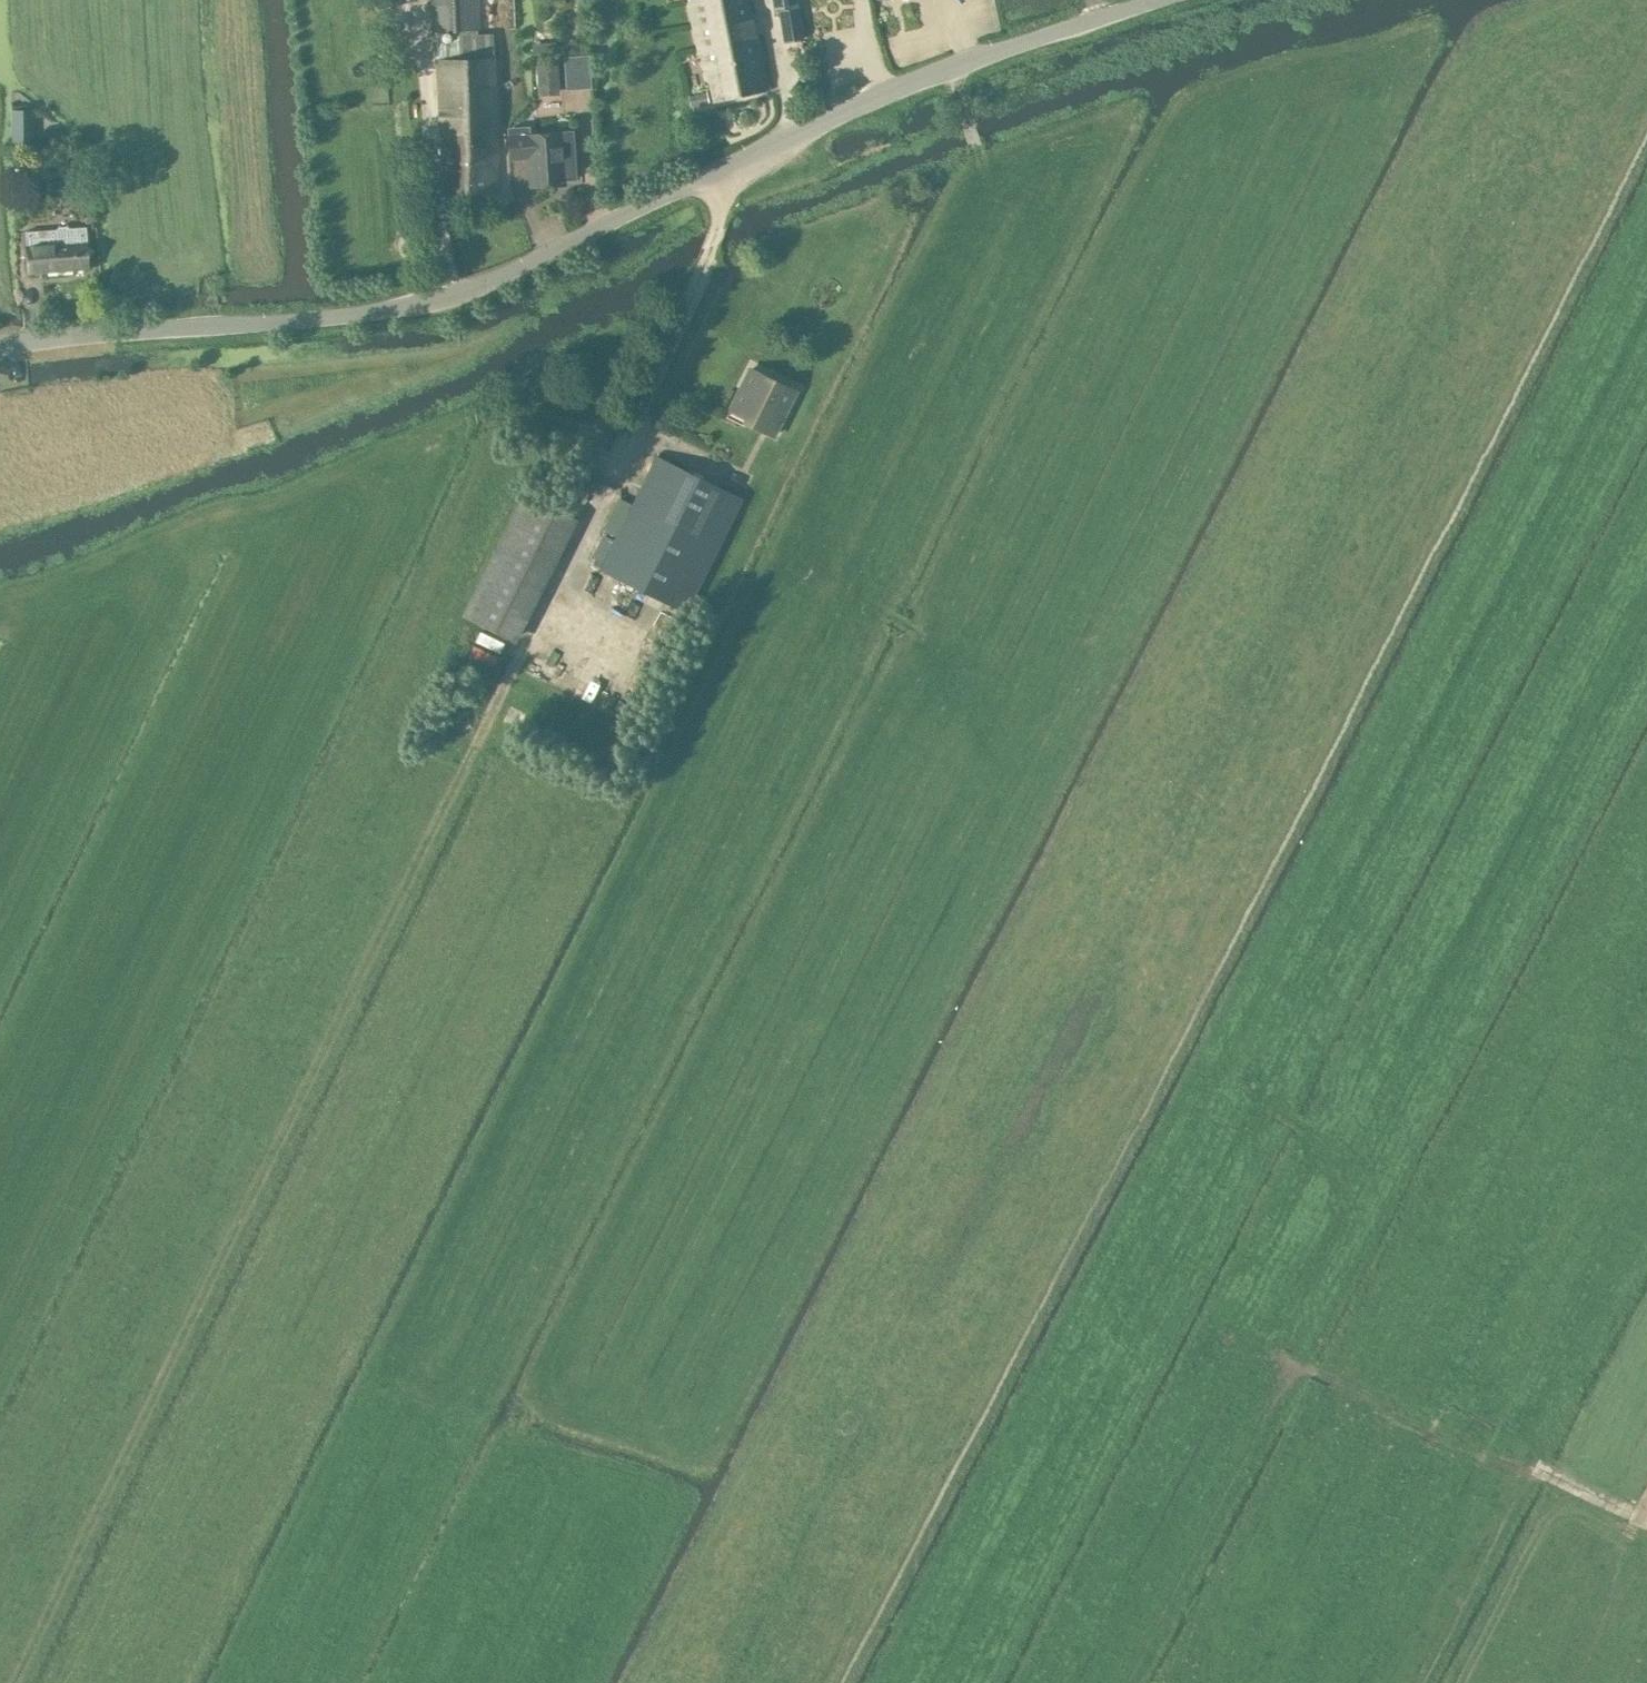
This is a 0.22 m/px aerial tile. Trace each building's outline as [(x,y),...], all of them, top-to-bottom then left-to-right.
[(479,32),(478,0),(430,0),(432,34),(479,32)] [(747,14),(744,0),(688,0),(694,27),(747,14)] [(774,9),(778,8),(796,5),(795,0),(773,0),(774,9)] [(796,5),(778,8),(782,30),(800,28),(796,5)] [(763,90),(747,14),(694,27),(702,69),(708,69),(714,100),(763,90)] [(443,192),(498,189),(495,58),(436,61),(443,192)] [(539,93),(557,92),(555,63),(537,64),(539,93)] [(691,106),(707,103),(705,92),(689,95),(691,106)] [(37,110),(11,110),(12,143),(37,143),(37,110)] [(526,130),(509,130),(510,157),(527,155),(529,186),(564,184),(563,181),(577,181),(574,133),(526,136),(526,130)] [(48,135),(46,139),(47,144),(52,146),(56,145),(59,140),(57,136),(53,133),(48,135)] [(84,228),(24,232),(27,273),(88,268),(84,228)] [(750,369),(749,368),(731,404),(733,404),(734,402),(749,409),(744,420),(773,434),(794,390),(765,376),(764,378),(749,371),(750,369)] [(741,498),(656,457),(601,569),(686,610),(741,498)] [(571,516),(523,492),(462,616),(509,640),(571,516)]
